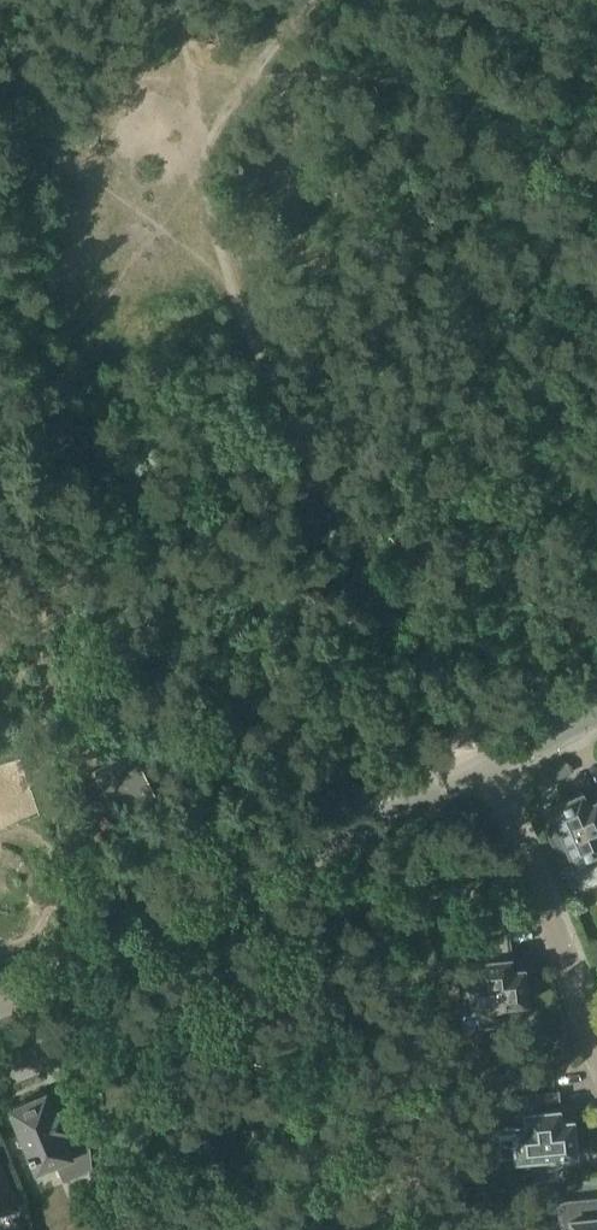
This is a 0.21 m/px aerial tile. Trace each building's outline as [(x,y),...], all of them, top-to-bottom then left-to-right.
[(117,812),(157,792),(137,752),(117,761),(98,771),(106,788),(117,812)] [(566,798),(553,804),(553,803),(550,804),(551,807),(552,807),(556,817),(551,819),(550,823),(550,828),(551,832),(552,836),(555,840),(557,844),(561,847),(565,850),(569,848),(573,857),(574,860),(577,859),(577,858),(596,850),(596,798),(596,799),(588,803),(583,793),(584,793),(583,790),(580,792),(566,798)] [(523,968),(510,969),(506,922),(474,924),(476,944),(478,972),(466,973),(469,1006),(481,1004),(482,1011),(487,1013),(494,1014),(501,1014),(509,1012),(515,1007),(514,1002),(526,1000),(523,968)] [(552,1083),(551,1069),(535,1076),(536,1085),(552,1083)] [(31,1097),(10,1106),(36,1169),(56,1161),(64,1181),(93,1169),(92,1157),(89,1127),(86,1120),(69,1127),(62,1109),(55,1112),(46,1091),(42,1092),(41,1091),(30,1096),(31,1097)] [(530,1157),(530,1162),(534,1164),(538,1165),(541,1166),(545,1166),(550,1166),(552,1165),(556,1164),(560,1161),(562,1160),(564,1158),(563,1153),(573,1152),(574,1153),(577,1152),(576,1149),(573,1120),(574,1120),(573,1117),(570,1117),(570,1118),(561,1119),(558,1091),(492,1097),(495,1127),(513,1125),(516,1158),(519,1158),(530,1157)] [(12,1194),(0,1164),(0,1199),(12,1194)] [(560,1201),(562,1221),(564,1221),(565,1229),(562,1229),(559,1229),(596,1229),(596,1198),(560,1201)]
